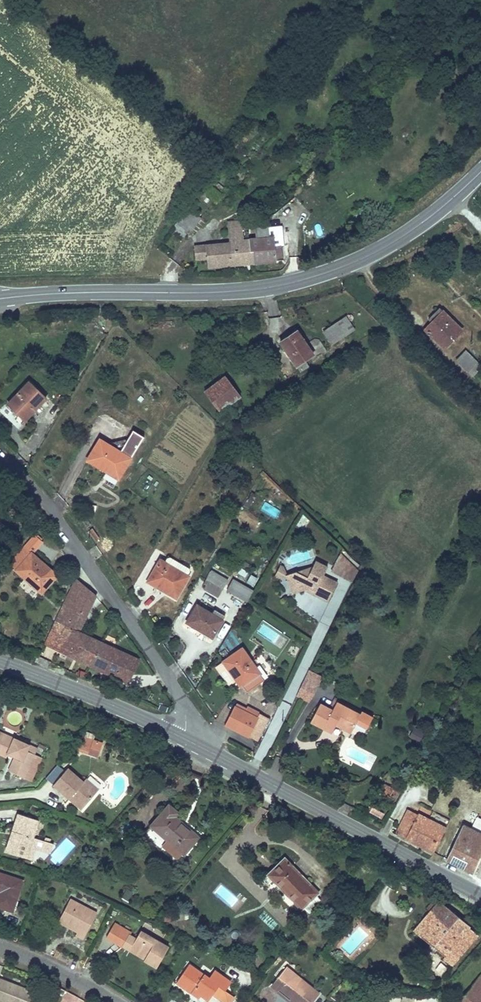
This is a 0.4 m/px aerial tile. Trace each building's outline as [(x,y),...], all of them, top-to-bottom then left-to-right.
[(228,221),(230,243),(243,242),(243,239),(241,220),(228,221)] [(276,263),(276,261),(274,235),(269,235),(269,227),(268,225),(255,226),(256,238),(249,238),(250,239),(251,251),(253,251),(254,265),(276,263)] [(284,246),(283,226),(269,227),(269,235),(274,235),(276,261),(284,260),(283,246),(284,246)] [(230,243),(206,244),(207,260),(208,269),(254,265),(253,251),(251,251),(250,239),(243,239),(243,242),(230,243)] [(207,260),(206,244),(194,245),(195,261),(207,260)] [(423,330),(442,349),(462,329),(443,310),(442,310),(440,308),(428,320),(430,322),(423,330)] [(331,345),(354,329),(346,317),(323,332),(331,345)] [(305,360),(313,355),(324,348),(319,339),(315,339),(306,344),(297,331),(295,328),(287,334),(288,336),(280,342),(296,366),(300,372),(308,367),(305,360)] [(480,369),(480,364),(466,350),(457,360),(474,376),(480,369)] [(63,355),(61,358),(74,366),(76,362),(63,355)] [(74,366),(61,358),(57,366),(70,373),(74,366)] [(222,395),(232,387),(233,386),(225,376),(214,384),(222,395)] [(50,394),(33,378),(29,382),(46,399),(50,394)] [(46,399),(29,382),(8,404),(16,412),(19,409),(28,418),(46,399)] [(241,397),(232,387),(222,395),(214,384),(204,392),(220,413),(241,397)] [(28,418),(19,409),(16,412),(25,420),(28,418)] [(120,476),(144,437),(133,430),(120,452),(100,440),(87,460),(106,472),(108,469),(120,476)] [(221,466),(227,456),(219,452),(214,462),(221,466)] [(120,476),(108,469),(106,472),(118,479),(120,476)] [(264,504),(261,511),(277,517),(280,510),(264,504)] [(45,570),(47,567),(25,547),(9,565),(41,593),(54,578),(45,570)] [(357,571),(340,554),(333,567),(331,570),(352,581),(357,571)] [(176,598),(188,576),(187,576),(178,570),(181,564),(168,556),(164,562),(160,560),(148,579),(167,590),(166,592),(176,598)] [(337,583),(323,576),(327,567),(316,561),(313,566),(307,578),(296,572),(286,575),(290,586),(295,584),(296,585),(298,586),(300,591),(304,589),(310,587),(315,590),(313,594),(328,601),(337,583)] [(190,571),(189,568),(181,564),(178,570),(187,576),(190,571)] [(284,567),(280,565),(278,570),(281,572),(282,576),(286,575),(284,567)] [(307,578),(313,566),(296,572),(307,578)] [(56,576),(47,567),(45,570),(54,578),(56,576)] [(228,581),(211,571),(206,579),(208,581),(223,589),(228,581)] [(167,590),(148,579),(147,581),(166,592),(167,590)] [(78,632),(95,596),(76,580),(56,622),(78,632)] [(218,597),(223,589),(208,581),(203,588),(218,597)] [(247,601),(252,592),(232,581),(227,591),(247,602),(247,601)] [(300,591),(298,586),(296,585),(295,584),(290,586),(292,593),(300,591)] [(213,636),(222,620),(212,614),(197,605),(187,622),(202,631),(202,630),(213,636)] [(225,616),(214,610),(212,614),(222,620),(225,616)] [(265,620),(268,615),(262,611),(258,616),(265,620)] [(90,665),(101,643),(78,632),(56,622),(45,644),(90,665)] [(138,660),(101,643),(90,665),(127,682),(138,660)] [(264,680),(242,648),(223,662),(241,687),(244,685),(248,691),(264,680)] [(311,698),(322,676),(309,670),(296,695),(309,701),(311,698)] [(362,712),(335,698),(329,709),(332,711),(336,703),(360,715),(362,712)] [(356,723),(360,715),(336,703),(332,711),(329,709),(320,704),(311,722),(332,733),(336,725),(351,733),(356,723)] [(257,741),(269,718),(247,707),(244,712),(234,707),(225,725),(257,741)] [(367,728),(372,718),(362,712),(360,715),(356,723),(367,728)] [(419,742),(423,733),(415,728),(410,737),(419,742)] [(29,745),(0,732),(0,750),(8,754),(15,757),(12,762),(19,765),(15,774),(24,778),(35,754),(34,754),(27,751),(29,745)] [(90,748),(93,740),(84,737),(76,749),(86,753),(89,751),(90,748)] [(34,754),(37,749),(29,745),(27,751),(34,754)] [(31,781),(42,757),(35,754),(24,778),(31,781)] [(15,774),(19,765),(12,762),(8,771),(15,774)] [(99,790),(86,778),(83,781),(68,768),(53,785),(69,799),(72,796),(84,806),(99,790)] [(384,795),(389,786),(383,783),(378,791),(384,795)] [(389,798),(394,789),(389,786),(384,795),(389,798)] [(392,800),(397,791),(394,789),(389,798),(392,800)] [(84,806),(72,796),(69,799),(82,810),(84,806)] [(184,854),(198,837),(174,817),(177,813),(168,805),(151,826),(143,835),(174,862),(177,858),(182,852),(184,854)] [(432,854),(446,827),(419,813),(418,815),(407,809),(395,833),(405,838),(404,840),(432,854)] [(34,846),(37,838),(33,837),(38,820),(18,814),(6,851),(26,858),(30,846),(34,847),(34,846)] [(480,854),(480,819),(477,817),(471,828),(463,824),(446,861),(472,874),(480,854)] [(32,860),(37,847),(34,846),(34,847),(30,846),(26,858),(32,860)] [(319,891),(286,858),(267,875),(301,909),(302,908),(309,914),(322,901),(316,894),(319,891)] [(23,881),(0,873),(0,908),(13,912),(23,881)] [(130,903),(133,893),(125,890),(121,900),(130,903)] [(83,939),(97,913),(70,899),(60,919),(78,929),(77,932),(75,935),(83,939)] [(457,943),(468,929),(470,927),(440,901),(436,905),(433,902),(430,905),(434,908),(431,912),(414,931),(445,957),(444,959),(451,965),(465,949),(457,943)] [(175,919),(174,911),(166,912),(166,913),(167,920),(175,919)] [(78,929),(60,919),(58,922),(77,932),(78,929)] [(121,943),(128,931),(114,923),(108,935),(121,943)] [(465,949),(476,935),(468,929),(457,943),(465,949)] [(136,938),(130,935),(131,933),(128,931),(121,943),(108,935),(106,937),(120,945),(129,950),(132,946),(136,938)] [(157,966),(168,947),(140,931),(136,938),(132,946),(147,955),(145,959),(157,966)] [(441,963),(435,971),(442,977),(448,969),(441,963)] [(231,983),(214,971),(208,979),(189,965),(176,982),(199,998),(201,995),(209,1000),(218,986),(225,991),(231,983)] [(301,979),(298,983),(289,976),(293,972),(286,967),(270,986),(277,992),(280,988),(294,1000),(295,999),(298,1001),(313,1001),(319,994),(301,979)] [(301,979),(293,972),(289,976),(298,983),(301,979)] [(458,1001),(480,1001),(480,975),(458,1001)] [(35,993),(0,979),(0,1000),(4,1001),(31,1001),(35,993)] [(280,988),(277,992),(290,1001),(298,1001),(295,999),(294,1000),(280,988)]
